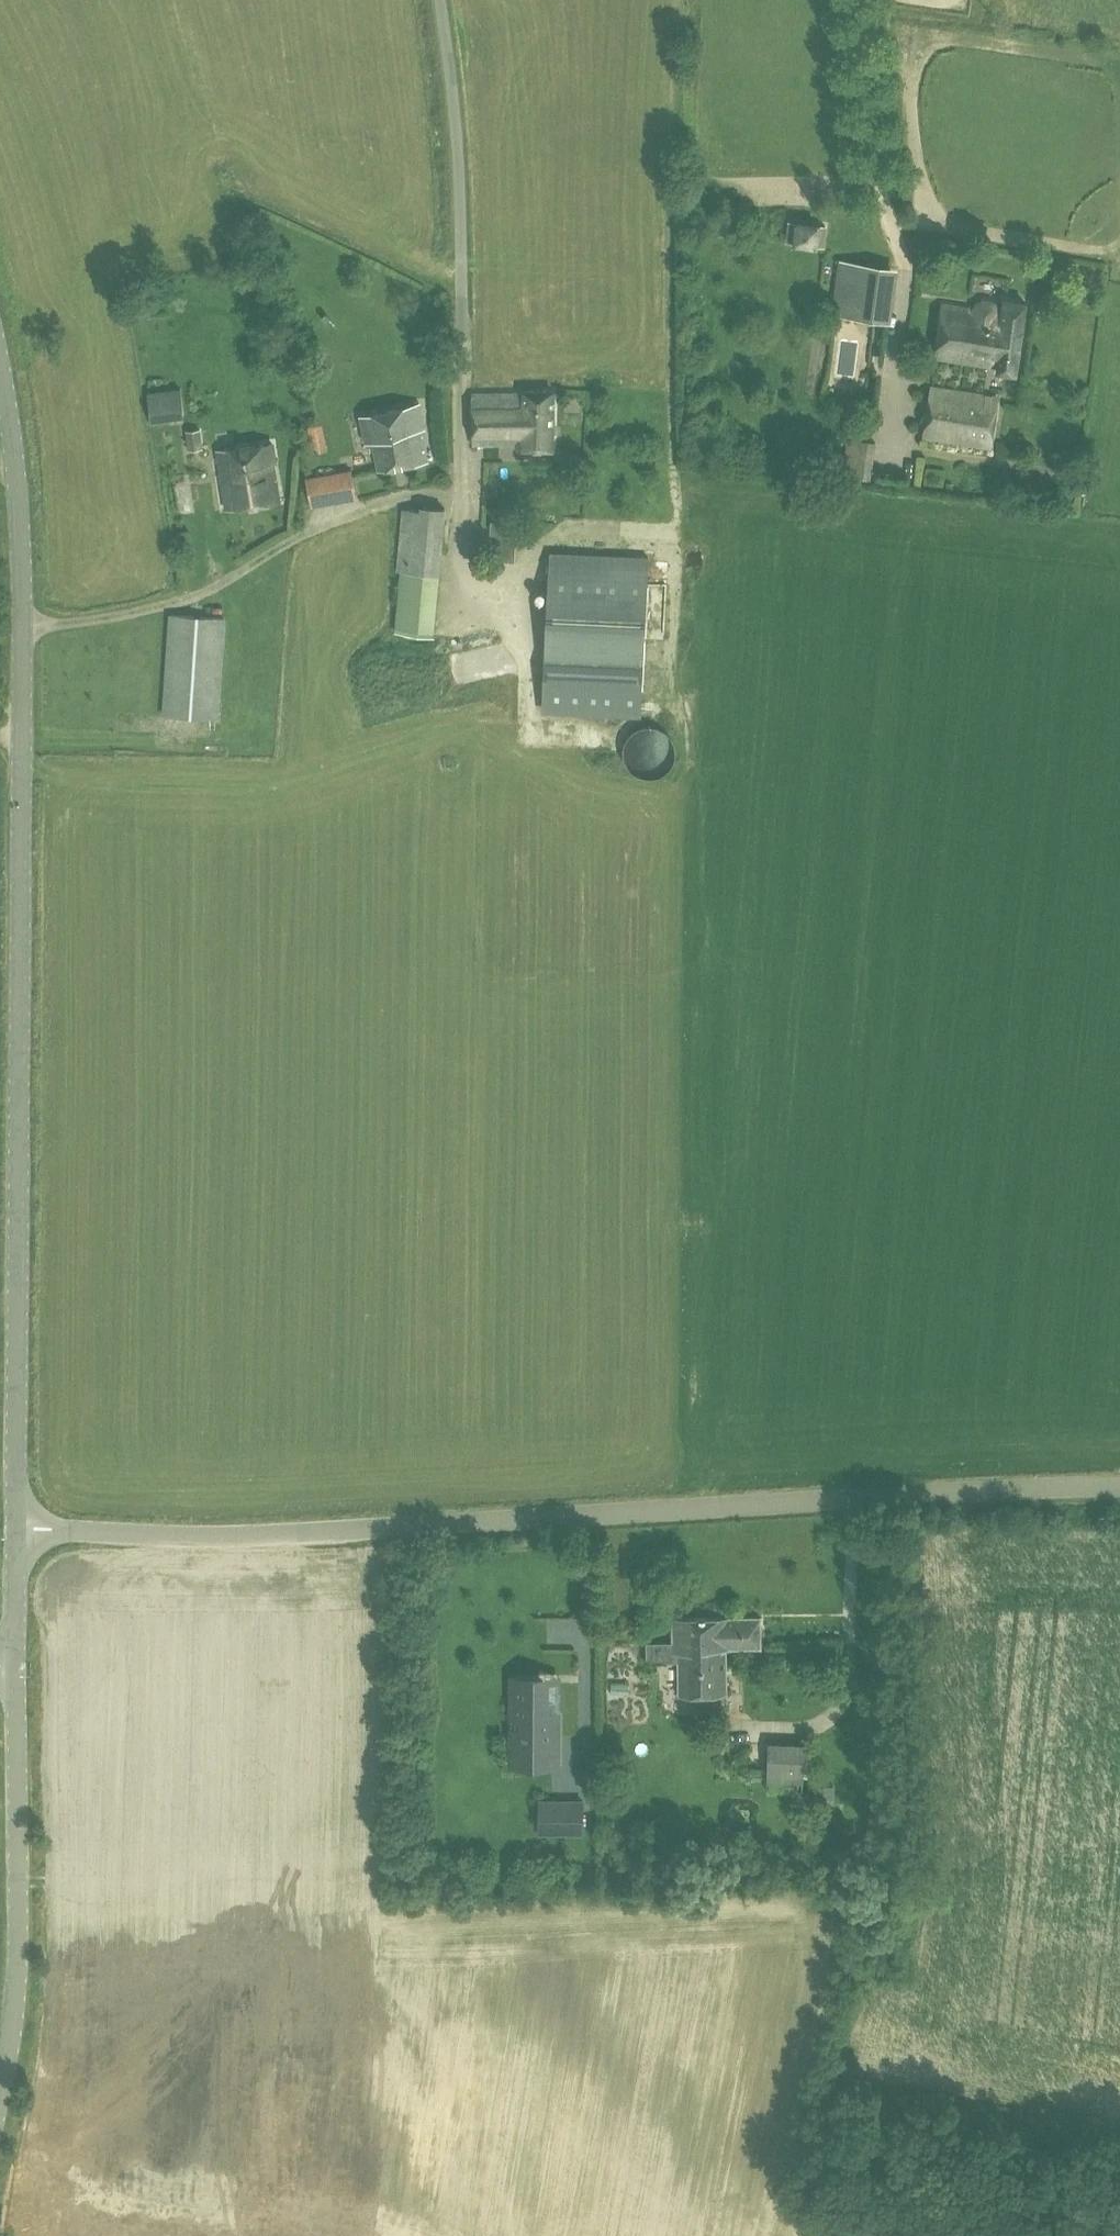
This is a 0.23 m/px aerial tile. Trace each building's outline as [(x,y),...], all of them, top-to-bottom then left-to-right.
[(820,222),(796,219),(794,245),(817,247),(820,222)] [(833,313),(890,321),(897,268),(840,260),(833,313)] [(975,308),(945,304),(937,357),(997,366),(996,369),(1017,372),(1027,301),(1003,298),(1002,307),(997,306),(996,304),(995,303),(993,301),(991,300),(989,299),(988,299),(984,299),(981,300),(980,301),(978,302),(977,304),(976,305),(975,308)] [(863,387),(865,343),(848,342),(845,386),(863,387)] [(143,368),(153,418),(181,412),(170,362),(143,368)] [(925,437),(991,446),(998,395),(932,386),(925,437)] [(522,448),(553,448),(553,390),(524,389),(524,393),(473,393),(473,443),(522,443),(522,448)] [(372,440),(379,471),(430,460),(424,427),(426,427),(420,403),(360,415),(366,441),(372,440)] [(308,426),(314,453),(329,449),(323,422),(308,426)] [(186,430),(188,449),(204,448),(202,428),(186,430)] [(842,474),(871,478),(876,441),(847,437),(842,474)] [(218,449),(227,508),(280,501),(274,461),(276,460),(273,442),(218,449)] [(556,467),(556,458),(532,459),(532,468),(556,467)] [(308,477),(312,507),(359,498),(354,469),(308,477)] [(546,709),(645,708),(644,573),(617,574),(617,560),(584,560),(584,579),(557,579),(557,593),(545,593),(546,709)] [(396,577),(396,601),(417,601),(417,577),(396,577)] [(654,600),(654,615),(671,614),(670,599),(654,600)] [(163,714),(220,718),(226,617),(169,613),(163,714)] [(471,639),(471,699),(515,700),(516,651),(523,651),(523,633),(487,632),(487,639),(471,639)] [(400,688),(376,690),(377,709),(401,708),(400,688)] [(760,1646),(760,1617),(673,1617),(673,1642),(648,1642),(649,1660),(679,1660),(680,1693),(727,1693),(727,1647),(760,1646)] [(785,1656),(767,1655),(766,1670),(784,1671),(785,1656)] [(514,1718),(523,1718),(523,1756),(555,1756),(555,1764),(557,1764),(557,1714),(555,1714),(555,1715),(548,1715),(548,1698),(544,1698),(544,1681),(518,1681),(518,1698),(514,1698),(514,1718)] [(805,1743),(770,1741),(768,1780),(803,1782),(805,1743)] [(835,1798),(835,1786),(812,1786),(811,1798),(835,1798)] [(540,1801),(540,1831),(583,1831),(583,1801),(540,1801)]
